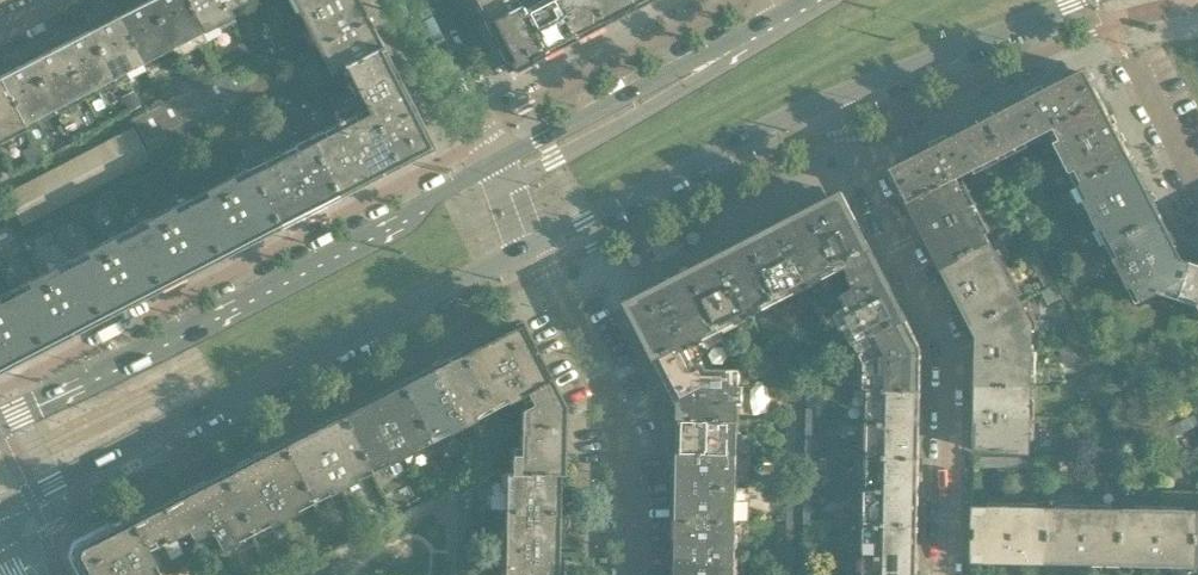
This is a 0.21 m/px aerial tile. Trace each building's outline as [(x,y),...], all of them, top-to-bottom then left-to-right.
[(143,1),(168,49),(199,33),(181,0),(145,0),(143,1)] [(219,0),(181,0),(199,33),(228,19),(224,10),(219,0)] [(224,10),(234,5),(231,0),(219,0),(224,10)] [(302,21),(344,0),(292,0),(302,21)] [(364,15),(356,0),(344,0),(302,21),(312,41),(364,15)] [(484,19),(516,2),(515,0),(474,0),(484,19)] [(516,2),(542,54),(571,39),(551,0),(515,0),(516,2)] [(589,0),(551,0),(571,39),(601,24),(589,0)] [(627,0),(589,0),(601,24),(631,8),(627,0)] [(631,8),(647,0),(627,0),(631,8)] [(143,1),(114,16),(139,64),(168,49),(143,1)] [(516,2),(484,19),(505,62),(503,63),(507,72),(542,54),(516,2)] [(380,45),(374,35),(364,15),(312,41),(322,62),(328,72),(342,65),(380,45)] [(114,16),(84,31),(109,79),(139,64),(114,16)] [(262,42),(279,33),(275,26),(259,35),(262,42)] [(84,31),(55,46),(80,94),(109,79),(84,31)] [(266,49),(283,41),(279,33),(262,42),(266,49)] [(396,77),(382,50),(380,45),(342,65),(353,88),(358,96),(396,77)] [(55,46),(25,62),(50,109),(80,94),(55,46)] [(259,54),(133,119),(155,161),(281,97),(259,54)] [(0,75),(0,84),(21,124),(50,109),(25,62),(0,75)] [(191,63),(188,65),(182,68),(183,71),(181,73),(186,82),(198,76),(191,63)] [(1085,67),(1037,92),(1053,124),(1102,99),(1085,67)] [(186,82),(181,73),(172,77),(177,86),(186,82)] [(412,109),(396,77),(358,96),(363,106),(365,106),(376,127),(412,109)] [(21,124),(0,84),(0,135),(21,124)] [(1037,92),(988,117),(1006,151),(1049,129),(1048,127),(1053,124),(1037,92)] [(138,106),(131,93),(120,99),(126,112),(138,106)] [(1102,99),(1053,124),(1048,127),(1049,129),(1063,156),(1117,128),(1102,99)] [(376,127),(365,106),(363,106),(333,122),(364,183),(395,166),(376,127)] [(412,109),(376,127),(395,166),(432,148),(412,109)] [(988,117),(941,141),(959,175),(1006,151),(988,117)] [(364,183),(333,122),(304,137),(306,142),(335,198),(364,183)] [(150,159),(133,126),(5,191),(21,224),(150,159)] [(1117,128),(1063,156),(1078,184),(1083,182),(1132,157),(1117,128)] [(335,198),(306,142),(304,137),(274,152),(305,213),(335,198)] [(941,141),(899,162),(892,166),(909,199),(955,175),(955,176),(959,175),(941,141)] [(1009,157),(1013,165),(1020,177),(1031,172),(1024,159),(1019,149),(1008,155),(1009,157)] [(305,213),(274,152),(244,168),(247,173),(276,228),(305,213)] [(1132,157),(1083,182),(1078,184),(1093,213),(1098,211),(1146,186),(1132,157)] [(276,228),(247,173),(244,168),(215,183),(246,243),(276,228)] [(955,175),(909,199),(926,231),(971,208),(955,176),(955,175)] [(246,243),(215,183),(185,198),(187,203),(216,259),(246,243)] [(1146,186),(1098,211),(1093,213),(1108,243),(1162,216),(1146,186)] [(872,252),(845,198),(842,192),(809,209),(840,268),(847,265),(872,252)] [(216,259),(187,203),(185,198),(154,214),(186,274),(216,259)] [(971,208),(926,231),(943,264),(989,241),(971,208)] [(809,209),(781,224),(811,283),(840,268),(809,209)] [(186,274),(154,214),(125,229),(128,234),(157,289),(186,274)] [(1162,216),(1108,243),(1123,271),(1128,268),(1176,243),(1162,216)] [(781,224),(750,239),(781,299),(811,283),(781,224)] [(1047,226),(1033,233),(1038,242),(1051,235),(1047,226)] [(157,289),(128,234),(125,229),(96,244),(127,305),(157,289)] [(1019,236),(1022,242),(1030,237),(1027,231),(1019,236)] [(1051,235),(1038,242),(1042,250),(1055,243),(1051,235)] [(1030,237),(1022,242),(1024,246),(1033,242),(1030,237)] [(750,239),(721,254),(752,314),(781,299),(750,239)] [(989,241),(943,264),(958,294),(1004,271),(989,241)] [(1033,242),(1024,246),(1027,252),(1035,247),(1033,242)] [(1176,243),(1128,268),(1123,271),(1139,302),(1167,288),(1181,293),(1192,259),(1183,256),(1176,243)] [(127,305),(96,244),(66,259),(69,264),(98,320),(127,305)] [(1035,247),(1027,252),(1030,257),(1038,253),(1035,247)] [(890,286),(872,252),(847,265),(852,274),(850,275),(856,287),(841,294),(847,307),(890,286)] [(1038,253),(1030,257),(1032,262),(1041,257),(1038,253)] [(721,254),(691,269),(721,329),(752,314),(721,254)] [(1041,257),(1032,262),(1035,267),(1044,263),(1041,257)] [(98,320),(69,264),(66,259),(39,273),(69,334),(98,320)] [(1192,259),(1181,293),(1197,298),(1197,299),(1197,261),(1192,259)] [(1044,263),(1035,267),(1038,273),(1047,269),(1044,263)] [(691,269),(662,284),(693,344),(721,329),(691,269)] [(1047,269),(1038,273),(1041,278),(1049,274),(1047,269)] [(1004,271),(958,294),(974,325),(1020,302),(1004,271)] [(69,334),(39,273),(9,288),(40,349),(69,334)] [(662,284),(635,298),(629,301),(632,307),(657,355),(676,346),(686,347),(693,344),(662,284)] [(1077,284),(1064,291),(1068,299),(1081,293),(1077,284)] [(890,286),(847,307),(839,311),(854,341),(905,315),(890,286)] [(9,288),(0,293),(0,341),(12,364),(40,349),(9,288)] [(1081,293),(1068,299),(1072,308),(1086,301),(1081,293)] [(1020,302),(974,325),(979,335),(979,348),(1031,349),(1032,324),(1020,302)] [(921,347),(905,315),(854,341),(864,361),(878,354),(921,355),(921,347)] [(1062,319),(1065,325),(1073,320),(1070,315),(1062,319)] [(518,318),(510,322),(485,335),(515,393),(522,389),(521,387),(546,375),(522,326),(518,318)] [(1073,320),(1065,325),(1067,330),(1076,326),(1073,320)] [(1065,325),(1058,328),(1066,344),(1073,341),(1070,335),(1067,330),(1065,325)] [(1076,326),(1067,330),(1070,335),(1078,331),(1076,326)] [(1078,331),(1070,335),(1073,341),(1081,336),(1078,331)] [(485,335),(456,350),(486,408),(515,393),(485,335)] [(1081,336),(1073,341),(1075,346),(1084,342),(1081,336)] [(12,364),(0,341),(0,370),(12,364)] [(1066,344),(1059,348),(1067,365),(1081,358),(1081,357),(1078,352),(1075,346),(1073,341),(1066,344)] [(1084,342),(1075,346),(1078,352),(1087,347),(1084,342)] [(676,346),(657,355),(678,396),(700,385),(739,386),(739,369),(706,369),(702,361),(701,361),(694,364),(686,347),(676,346)] [(1087,347),(1078,352),(1081,357),(1089,353),(1087,347)] [(1031,349),(979,348),(978,381),(1031,382),(1031,349)] [(456,350),(426,366),(455,424),(486,408),(456,350)] [(1089,353),(1081,357),(1081,358),(1083,362),(1092,358),(1089,353)] [(878,354),(864,361),(863,388),(868,388),(921,389),(921,355),(878,354)] [(426,366),(397,380),(426,439),(455,424),(426,366)] [(1089,375),(1092,380),(1101,376),(1098,370),(1089,375)] [(562,405),(546,375),(521,387),(522,389),(529,403),(519,408),(518,431),(561,432),(562,405)] [(1101,376),(1092,380),(1095,386),(1104,381),(1101,376)] [(397,380),(367,396),(397,454),(426,439),(397,380)] [(1031,382),(978,381),(977,415),(1030,416),(1031,382)] [(1104,381),(1095,386),(1097,390),(1106,386),(1104,381)] [(700,385),(678,396),(682,402),(681,417),(738,418),(739,386),(700,385)] [(1106,386),(1097,390),(1101,396),(1109,392),(1106,386)] [(921,389),(868,388),(868,405),(863,405),(863,421),(920,422),(921,389)] [(1109,392),(1101,396),(1103,402),(1112,397),(1109,392)] [(367,396),(337,411),(367,469),(397,454),(367,396)] [(1112,397),(1103,402),(1106,406),(1114,402),(1112,397)] [(1114,402),(1106,406),(1109,411),(1117,407),(1114,402)] [(1117,407),(1109,411),(1112,417),(1120,413),(1117,407)] [(337,411),(308,426),(338,484),(367,469),(337,411)] [(1190,416),(1194,425),(1197,423),(1197,419),(1195,414),(1190,416)] [(1030,416),(977,415),(977,448),(1029,450),(1030,416)] [(1190,416),(1184,420),(1188,428),(1194,425),(1190,416)] [(738,418),(681,417),(681,450),(738,451),(738,418)] [(1184,420),(1179,422),(1183,431),(1188,428),(1184,420)] [(920,422),(863,421),(862,437),(867,437),(867,455),(919,455),(920,422)] [(1183,431),(1179,422),(1174,425),(1178,434),(1183,431)] [(1138,436),(1140,426),(1133,425),(1131,434),(1138,436)] [(1174,425),(1168,428),(1173,437),(1178,434),(1174,425)] [(308,426),(278,441),(308,499),(338,484),(308,426)] [(1144,437),(1146,427),(1140,426),(1138,436),(1144,437)] [(1168,428),(1164,430),(1164,441),(1173,437),(1168,428)] [(1162,431),(1157,430),(1155,439),(1164,441),(1164,430),(1162,431)] [(561,432),(518,431),(517,453),(510,453),(510,473),(558,474),(561,474),(561,432)] [(1105,433),(1100,436),(1104,445),(1109,442),(1105,433)] [(515,445),(510,435),(494,443),(500,454),(510,448),(515,445)] [(1100,436),(1095,438),(1099,447),(1104,445),(1100,436)] [(1095,438),(1089,441),(1093,450),(1099,447),(1095,438)] [(278,441),(249,456),(279,514),(308,499),(278,441)] [(1089,441),(1084,443),(1088,452),(1093,450),(1089,441)] [(1084,443),(1078,446),(1082,455),(1088,452),(1084,443)] [(1078,446),(1073,448),(1077,457),(1082,455),(1078,446)] [(1073,448),(1068,451),(1072,460),(1077,457),(1073,448)] [(738,451),(681,450),(680,485),(737,486),(738,451)] [(1068,451),(1062,453),(1066,462),(1072,460),(1068,451)] [(919,455),(867,455),(866,472),(862,472),(861,488),(919,489),(919,455)] [(249,456),(220,471),(250,530),(279,514),(249,456)] [(995,466),(996,457),(976,456),(976,466),(995,466)] [(191,486),(215,533),(221,544),(250,530),(220,471),(191,486)] [(558,474),(510,473),(505,473),(504,509),(560,510),(560,491),(557,490),(557,479),(558,474)] [(737,486),(680,485),(679,517),(737,519),(737,486)] [(159,532),(163,539),(186,527),(195,544),(215,533),(191,486),(76,545),(73,554),(83,574),(93,574),(144,548),(141,542),(159,532)] [(919,489),(861,488),(861,504),(866,504),(865,522),(918,523),(919,489)] [(1012,507),(988,506),(975,506),(974,558),(1011,559),(1012,507)] [(1050,507),(1012,507),(1011,559),(1049,560),(1050,507)] [(1087,508),(1062,508),(1050,507),(1049,560),(1086,560),(1087,508)] [(1125,509),(1087,508),(1086,560),(1124,561),(1125,509)] [(560,510),(504,509),(503,547),(556,548),(556,532),(560,532),(560,510)] [(1163,510),(1137,509),(1125,509),(1124,561),(1162,562),(1163,510)] [(1163,510),(1162,562),(1197,563),(1197,527),(1197,510),(1163,510)] [(737,519),(679,517),(679,552),(736,553),(737,519)] [(918,523),(865,522),(865,539),(860,539),(860,554),(917,555),(918,523)] [(503,547),(503,574),(559,574),(559,567),(555,567),(556,548),(503,547)] [(93,574),(158,574),(144,548),(93,574)] [(679,552),(678,574),(736,574),(736,553),(679,552)] [(860,554),(860,571),(864,571),(864,574),(917,574),(917,555),(860,554)]
